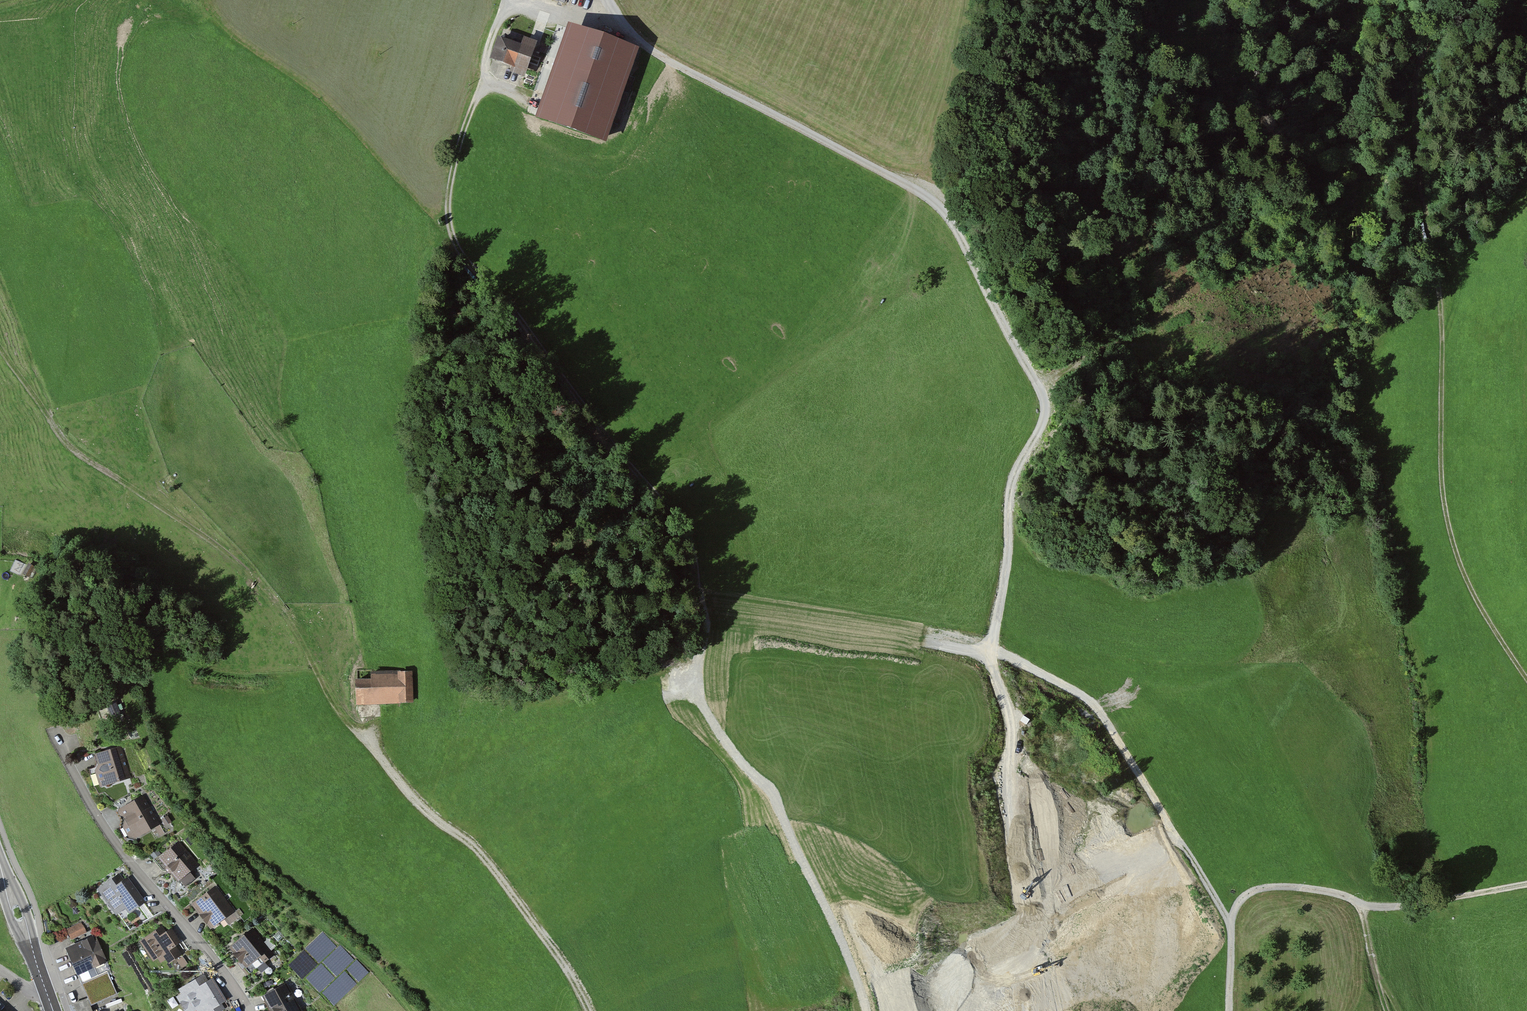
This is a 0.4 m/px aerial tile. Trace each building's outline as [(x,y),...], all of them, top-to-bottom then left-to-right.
[(570,25),(539,115),(605,138),(636,48),(570,25)] [(521,43),(499,36),(492,58),(513,65),(511,71),(525,76),(536,41),(523,37),(521,43)] [(371,678),(355,678),(356,705),(414,704),(413,670),(371,672),(371,678)] [(129,779),(122,747),(96,753),(104,785),(129,779)] [(163,826),(147,798),(122,811),(139,840),(163,826)] [(204,864),(181,840),(163,857),(185,882),(204,864)] [(123,881),(118,874),(97,888),(116,915),(125,908),(129,913),(145,902),(128,877),(123,881)] [(235,911),(215,885),(191,903),(211,929),(235,911)] [(166,927),(146,941),(159,963),(171,958),(173,964),(186,958),(181,948),(186,945),(175,929),(169,933),(166,927)] [(274,954),(253,927),(228,947),(250,974),(274,954)] [(95,937),(70,949),(91,998),(76,1004),(79,1010),(96,1010),(94,1005),(118,996),(106,973),(98,977),(94,969),(109,964),(95,937)] [(207,975),(182,989),(185,995),(179,998),(187,1010),(230,1010),(207,975)] [(286,982),(262,995),(271,1010),(302,1010),(286,982)]
